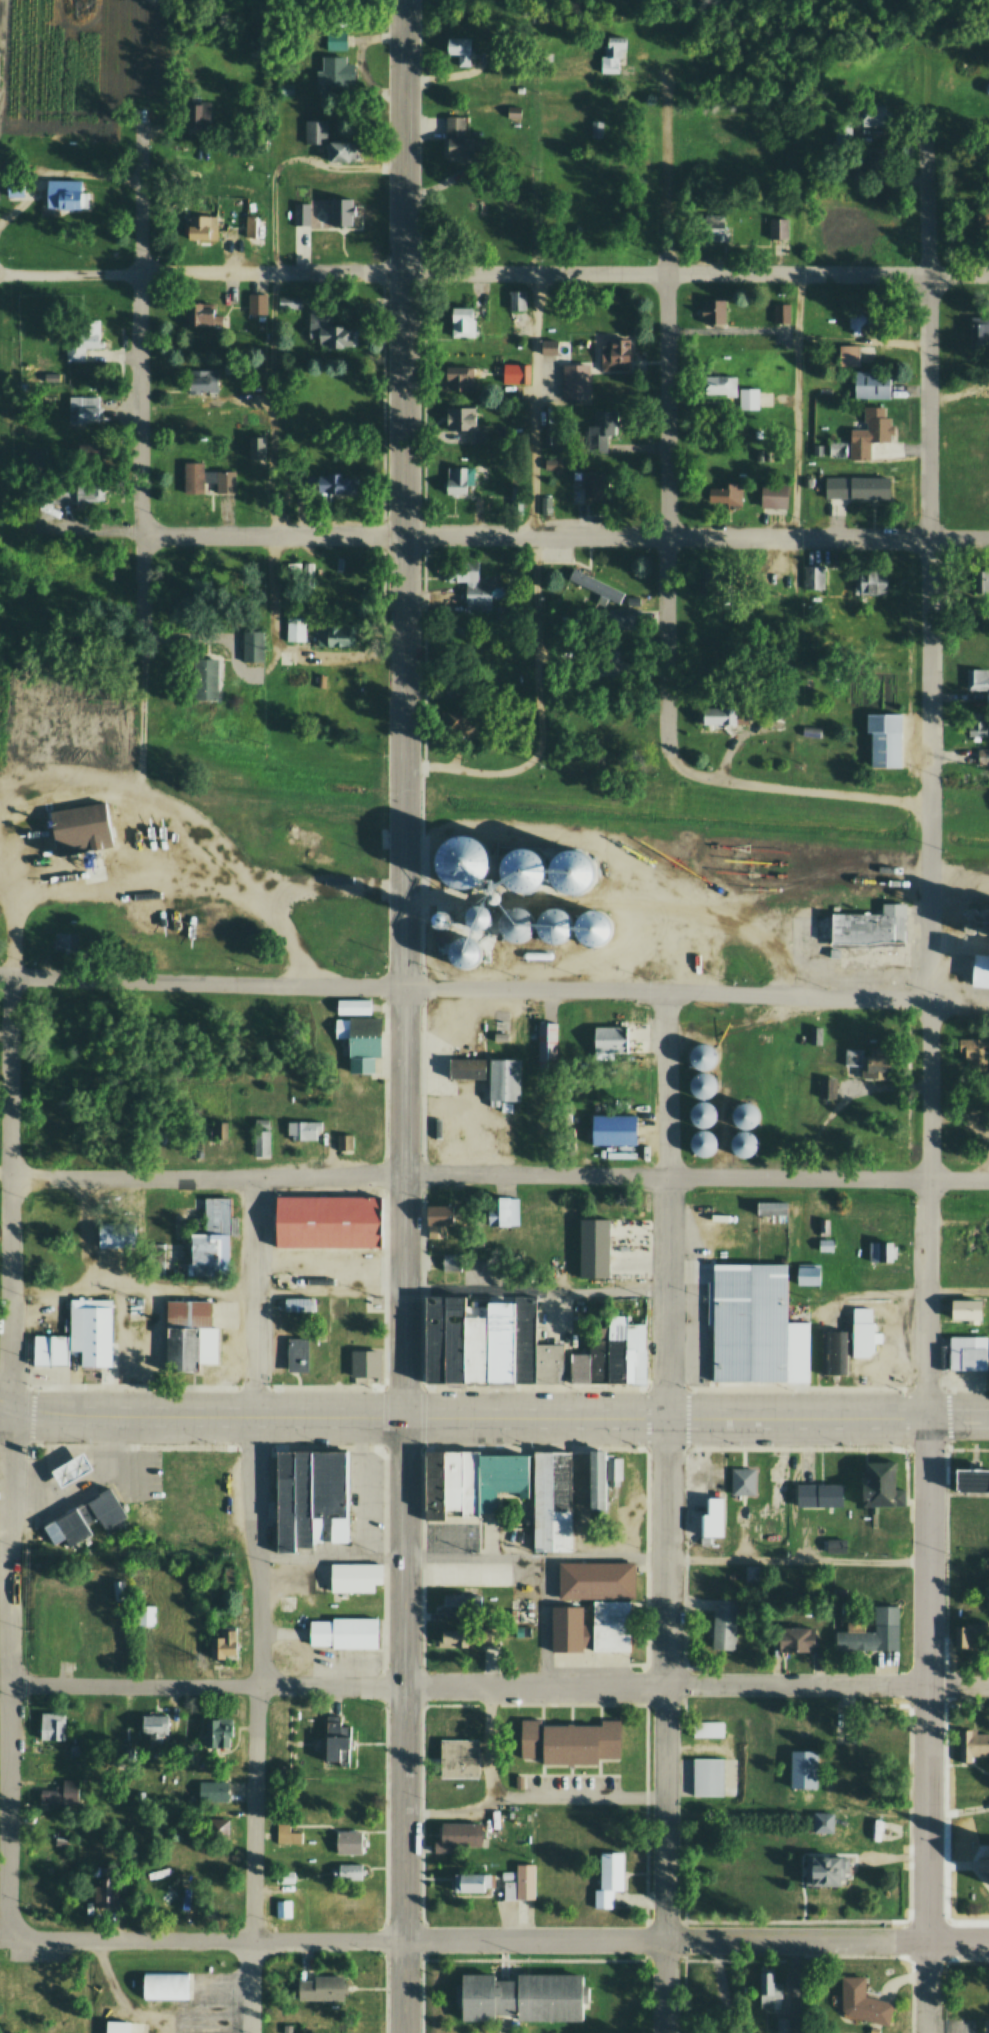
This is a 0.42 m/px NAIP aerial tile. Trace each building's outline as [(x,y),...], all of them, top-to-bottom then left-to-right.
[(326,31),(347,31),(347,93),(321,93),(321,54),(326,54),(326,31)] [(444,35),(472,35),(472,65),(458,65),(458,54),(444,54),(444,35)] [(599,66),(599,51),(603,51),(604,35),(627,35),(627,54),(620,54),(620,67),(599,66)] [(188,125),(212,125),(211,102),(188,103),(188,125)] [(851,105),(886,103),(888,128),(853,131),(851,105)] [(505,107),(505,120),(521,119),(521,107),(505,107)] [(447,116),(467,116),(467,133),(472,133),(471,157),(446,157),(447,116)] [(591,118),(589,139),(602,140),(602,130),(603,119),(591,118)] [(304,119),(327,119),(327,140),(358,140),(358,163),(327,164),(327,142),(304,143),(304,119)] [(834,122),(834,145),(850,145),(850,122),(834,122)] [(703,137),(713,138),(715,129),(704,127),(703,137)] [(46,211),(47,178),(83,179),(83,189),(89,189),(88,212),(46,211)] [(6,198),(23,199),(24,181),(6,180),(6,198)] [(331,198),(330,227),(356,228),(357,198),(331,198)] [(294,201),(294,229),(320,230),(320,202),(294,201)] [(975,206),(975,229),(988,229),(988,206),(975,206)] [(701,238),(726,237),(726,211),(700,211),(701,238)] [(187,239),(187,213),(219,213),(218,229),(210,229),(210,240),(187,239)] [(863,214),(892,213),(893,230),(864,231),(863,214)] [(245,237),(246,214),(262,214),(262,237),(245,237)] [(769,217),(788,217),(789,240),(769,240),(769,217)] [(509,311),(509,290),(527,290),(527,311),(509,311)] [(247,315),(267,315),(267,293),(247,293),(247,315)] [(278,296),(302,296),(302,308),(278,308),(278,296)] [(702,325),(702,298),(725,298),(725,325),(702,325)] [(187,326),(217,326),(217,302),(187,302),(187,326)] [(771,303),(789,302),(790,323),(772,324),(771,303)] [(450,306),(450,337),(475,337),(475,306),(450,306)] [(307,308),(307,339),(317,339),(317,347),(356,347),(356,322),(331,322),(330,308),(307,308)] [(847,330),(847,310),(873,310),(873,326),(862,326),(862,330),(847,330)] [(65,344),(65,363),(87,363),(87,350),(103,350),(103,315),(81,315),(81,344),(65,344)] [(969,321),(988,321),(988,350),(970,350),(969,321)] [(542,355),(560,354),(559,337),(541,337),(542,355)] [(600,340),(601,370),(633,369),(632,339),(600,340)] [(837,345),(859,344),(860,366),(837,366),(837,345)] [(446,363),(477,362),(478,389),(447,390),(446,363)] [(501,363),(528,363),(528,385),(501,385),(501,363)] [(563,365),(564,400),(590,400),(590,364),(563,365)] [(185,395),(218,395),(218,369),(185,369),(185,395)] [(854,372),(876,371),(876,374),(889,374),(890,398),(854,399),(854,372)] [(704,374),(737,374),(737,387),(756,387),(756,411),(736,411),(736,396),(704,396),(704,374)] [(68,394),(93,394),(93,402),(101,402),(101,425),(68,425),(68,394)] [(444,403),(477,404),(476,426),(486,427),(486,445),(466,445),(466,430),(444,430),(444,403)] [(865,405),(865,427),(850,427),(850,459),(871,459),(871,441),(889,441),(889,416),(886,416),(886,405),(865,405)] [(594,410),(594,422),(589,422),(588,452),(607,452),(607,437),(618,437),(619,410),(594,410)] [(248,458),(265,458),(265,434),(248,433),(248,458)] [(825,441),(846,441),(846,459),(825,458),(825,441)] [(96,446),(57,446),(57,474),(96,474),(96,446)] [(46,450),(24,450),(24,471),(46,471),(46,450)] [(544,457),(560,457),(560,471),(544,471),(544,457)] [(183,461),(205,461),(205,470),(236,470),(235,494),(216,494),(216,482),(204,482),(204,494),(182,494),(183,461)] [(446,468),(473,466),(473,485),(468,485),(469,500),(442,501),(441,483),(446,483),(446,468)] [(317,472),(356,472),(356,496),(317,496),(317,472)] [(584,473),(584,498),(611,498),(611,472),(584,473)] [(824,476),(890,475),(891,499),(851,500),(851,496),(824,497),(824,476)] [(51,481),(102,481),(102,499),(80,499),(80,505),(51,505),(51,481)] [(707,486),(707,505),(743,505),(743,481),(723,481),(723,486),(707,486)] [(759,482),(787,482),(786,508),(758,508),(759,482)] [(542,495),(542,516),(554,516),(555,496),(542,495)] [(445,581),(445,560),(479,561),(479,577),(489,577),(489,608),(466,607),(466,582),(445,581)] [(286,562),(314,562),(315,586),(296,586),(296,580),(286,580),(286,562)] [(803,564),(824,564),(825,591),(804,592),(803,564)] [(565,582),(572,567),(626,592),(619,607),(565,582)] [(855,593),(855,567),(887,567),(888,593),(855,593)] [(976,568),(988,568),(988,592),(976,593),(976,568)] [(703,569),(698,592),(718,596),(723,574),(703,569)] [(641,610),(619,610),(619,630),(641,630),(641,610)] [(286,642),(286,614),(308,614),(307,642),(286,642)] [(316,645),(317,619),(356,620),(356,646),(316,645)] [(240,630),(262,630),(262,661),(241,662),(240,630)] [(595,647),(621,647),(622,681),(595,681),(595,647)] [(194,657),(219,656),(220,700),(196,700),(194,657)] [(966,692),(988,691),(988,667),(966,667),(966,692)] [(441,682),(466,682),(465,696),(441,695),(441,682)] [(706,704),(737,707),(735,730),(704,728),(706,704)] [(967,710),(988,711),(988,737),(967,737),(967,710)] [(471,711),(441,711),(441,731),(471,731),(471,711)] [(865,713),(900,712),(900,767),(871,767),(871,733),(865,733),(865,713)] [(799,736),(800,725),(821,727),(819,739),(799,736)] [(976,749),(988,749),(988,775),(977,775),(976,749)] [(48,811),(104,800),(113,843),(57,854),(48,811)] [(476,838),(482,844),(487,851),(489,860),(489,868),(485,876),(479,883),(472,888),(463,889),(454,888),(445,884),(439,877),(435,869),(434,859),(437,850),(442,842),(450,837),(459,834),(467,835),(476,838)] [(533,884),(539,879),(542,872),(544,865),(543,858),(540,851),(535,845),(528,842),(521,841),(513,842),(506,846),(501,852),(498,859),(497,867),(500,875),(504,881),(511,885),(519,887),(526,887),(533,884)] [(584,885),(589,880),(593,874),(595,866),(594,859),(591,852),(585,847),(579,843),(572,842),(564,843),(557,847),(551,853),(548,861),(548,869),(550,876),(555,883),(562,887),(570,889),(577,888),(584,885)] [(625,897),(626,882),(550,878),(549,894),(625,897)] [(490,928),(486,931),(480,933),(475,933),(469,932),(465,928),(461,923),(460,918),(460,912),(462,907),(466,902),(471,900),(477,899),(483,899),(488,902),(492,906),(494,912),(495,917),(493,923),(490,928)] [(828,911),(881,912),(881,903),(906,903),(905,945),(828,945),(828,911)] [(968,989),(988,990),(988,903),(986,951),(970,951),(968,989)] [(972,916),(970,917),(968,918),(966,918),(964,918),(962,917),(961,915),(960,913),(960,911),(961,909),(962,907),(964,906),(966,905),(968,905),(970,906),(972,908),(973,910),(973,912),(973,914),(972,916)] [(528,935),(523,938),(518,940),(512,940),(507,939),(502,935),(499,931),(497,925),(498,919),(500,914),(504,910),(509,907),(514,906),(520,907),(525,909),(529,913),(532,919),(532,924),(531,930),(528,935)] [(986,917),(984,918),(982,919),(980,919),(978,919),(976,918),(975,916),(974,914),(974,912),(975,910),(976,908),(978,907),(980,906),(982,906),(984,907),(986,909),(987,911),(987,913),(987,915),(986,917)] [(568,936),(564,939),(559,941),(553,941),(547,940),(543,936),(540,931),(538,926),(538,920),(541,915),(544,910),(549,908),(555,907),(561,907),(566,910),(570,914),(572,920),(573,925),(571,931),(568,936)] [(605,937),(601,941),(595,943),(590,943),(584,941),(580,938),(576,933),(575,927),(575,922),(578,916),(581,912),(586,909),(592,908),(598,909),(603,912),(607,916),(609,921),(610,927),(608,933),(605,937)] [(971,931),(970,932),(968,933),(966,933),(964,933),(962,932),(960,930),(960,928),(960,926),(960,924),(962,922),(963,921),(965,920),(968,921),(970,921),(971,923),(972,925),(973,927),(972,929),(971,931)] [(985,932),(984,934),(982,934),(979,935),(977,934),(975,933),(974,931),(973,929),(973,927),(974,925),(975,923),(977,922),(979,922),(981,922),(983,923),(985,924),(986,926),(986,928),(986,930),(985,932)] [(78,954),(78,934),(54,934),(54,954),(78,954)] [(476,964),(472,968),(466,970),(461,970),(455,968),(451,964),(447,960),(446,954),(446,948),(448,943),(452,939),(457,936),(463,935),(469,936),(474,938),(478,943),(480,948),(481,954),(479,959),(476,964)] [(685,939),(687,941),(688,943),(688,945),(688,948),(687,950),(686,952),(683,953),(681,953),(679,952),(677,951),(675,949),(674,947),(674,945),(675,943),(676,941),(678,939),(680,939),(683,939),(685,939)] [(702,940),(704,941),(705,943),(705,946),(705,948),(704,950),(703,952),(700,953),(698,953),(696,953),(694,951),(692,950),(691,948),(691,945),(692,943),(693,941),(695,940),(697,939),(700,939),(702,940)] [(684,957),(686,958),(687,960),(688,962),(688,965),(687,967),(685,969),(683,970),(680,970),(678,970),(676,968),(675,967),(674,965),(674,962),(674,960),(676,958),(677,957),(680,956),(682,956),(684,957)] [(701,957),(703,958),(704,960),(705,963),(705,965),(704,967),(702,969),(700,970),(697,970),(695,970),(693,969),(692,967),(691,965),(691,962),(691,960),(693,958),(694,957),(697,956),(699,956),(701,957)] [(336,1014),(371,1014),(371,998),(336,998),(336,1014)] [(335,1019),(348,1019),(348,1017),(381,1017),(380,1056),(374,1055),(373,1073),(349,1073),(350,1059),(347,1059),(348,1039),(334,1038),(335,1019)] [(537,1023),(558,1022),(558,1059),(537,1059),(537,1023)] [(593,1052),(593,1026),(628,1026),(628,1052),(593,1052)] [(808,1045),(809,1027),(821,1027),(821,1045),(808,1045)] [(957,1040),(988,1040),(988,1070),(957,1070),(957,1040)] [(714,1063),(711,1066),(706,1069),(702,1069),(697,1068),(693,1066),(690,1062),(688,1057),(688,1053),(690,1048),(692,1045),(696,1042),(700,1041),(705,1041),(709,1043),(712,1045),(715,1049),(716,1053),(716,1058),(714,1063)] [(845,1065),(845,1048),(866,1048),(866,1056),(894,1056),(894,1080),(862,1080),(862,1065),(845,1065)] [(448,1056),(485,1056),(484,1080),(448,1079),(448,1056)] [(488,1056),(489,1101),(521,1101),(521,1056),(488,1056)] [(713,1092),(710,1095),(705,1098),(700,1098),(696,1097),(691,1095),(688,1091),(687,1086),(687,1082),(689,1077),(691,1074),(695,1071),(699,1070),(704,1070),(708,1072),(711,1074),(714,1078),(715,1082),(715,1087),(713,1092)] [(819,1078),(835,1078),(835,1101),(818,1101),(819,1078)] [(714,1121),(711,1125),(707,1127),(702,1128),(697,1127),(693,1124),(690,1120),(688,1116),(689,1111),(690,1107),(693,1104),(696,1101),(701,1100),(705,1100),(709,1101),(713,1104),(715,1108),(717,1112),(716,1117),(714,1121)] [(757,1122),(753,1125),(749,1128),(744,1128),(739,1127),(735,1125),(732,1121),(731,1116),(731,1112),(732,1107),(735,1104),(739,1101),(743,1100),(747,1100),(751,1102),(755,1104),(757,1108),(759,1112),(758,1117),(757,1122)] [(589,1115),(636,1115),(636,1147),(589,1147),(589,1115)] [(212,1140),(211,1120),(237,1118),(238,1138),(212,1140)] [(252,1121),(253,1157),(270,1156),(270,1120),(252,1121)] [(288,1123),(322,1122),(323,1141),(289,1142),(288,1123)] [(715,1151),(712,1154),(708,1156),(703,1157),(698,1156),(694,1153),(691,1149),(689,1145),(690,1140),(691,1136),(694,1133),(697,1130),(702,1129),(706,1129),(710,1131),(714,1133),(716,1137),(717,1141),(717,1146),(715,1151)] [(757,1151),(753,1155),(749,1157),(744,1158),(739,1157),(735,1154),(732,1150),(731,1145),(731,1141),(732,1137),(735,1133),(739,1131),(743,1130),(747,1130),(751,1131),(755,1134),(757,1137),(759,1142),(758,1147),(757,1151)] [(334,1132),(335,1153),(352,1153),(352,1132),(334,1132)] [(274,1195),(380,1194),(380,1249),(275,1249),(274,1195)] [(486,1226),(486,1194),(519,1195),(519,1226),(486,1226)] [(204,1232),(203,1197),(233,1196),(234,1237),(226,1238),(227,1271),(190,1272),(189,1233),(204,1232)] [(429,1199),(428,1238),(446,1238),(446,1227),(456,1228),(456,1199),(429,1199)] [(756,1217),(789,1216),(788,1199),(756,1200),(756,1217)] [(642,1211),(623,1211),(622,1242),(615,1242),(615,1281),(641,1281),(642,1211)] [(578,1216),(578,1276),(608,1277),(609,1216),(578,1216)] [(981,1217),(988,1217),(988,1235),(985,1235),(985,1249),(965,1249),(965,1227),(982,1226),(981,1217)] [(819,1218),(818,1252),(836,1252),(837,1238),(831,1238),(831,1218),(819,1218)] [(98,1249),(98,1222),(135,1222),(135,1249),(98,1249)] [(869,1241),(869,1264),(893,1263),(892,1240),(869,1241)] [(438,1252),(462,1252),(462,1273),(438,1273),(438,1252)] [(707,1324),(707,1281),(712,1281),(712,1263),(788,1263),(788,1321),(810,1321),(809,1380),(712,1380),(712,1324),(707,1324)] [(796,1265),(820,1265),(820,1286),(796,1286),(796,1265)] [(425,1296),(465,1296),(465,1314),(486,1314),(486,1301),(513,1301),(513,1297),(535,1297),(535,1343),(563,1343),(563,1381),(425,1381),(425,1296)] [(283,1298),(314,1297),(314,1313),(284,1314),(283,1298)] [(951,1320),(951,1298),(982,1298),(982,1320),(951,1320)] [(70,1350),(71,1299),(113,1299),(111,1369),(80,1368),(81,1350),(70,1350)] [(166,1300),(166,1369),(199,1369),(199,1363),(218,1363),(218,1325),(211,1325),(211,1300),(166,1300)] [(852,1306),(853,1359),(878,1359),(878,1346),(883,1346),(883,1333),(875,1333),(875,1321),(871,1321),(871,1306),(852,1306)] [(569,1350),(569,1381),(626,1381),(626,1383),(644,1383),(644,1323),(606,1323),(606,1342),(589,1342),(589,1350),(569,1350)] [(820,1330),(821,1373),(848,1372),(847,1329),(820,1330)] [(32,1335),(68,1335),(68,1351),(68,1366),(32,1367),(32,1335)] [(949,1336),(987,1335),(988,1370),(949,1370),(949,1336)] [(287,1339),(309,1339),(310,1371),(288,1372),(287,1339)] [(351,1378),(380,1378),(380,1349),(351,1349),(351,1378)] [(424,1449),(479,1450),(479,1453),(528,1454),(528,1498),(497,1497),(497,1512),(445,1511),(445,1520),(423,1519),(424,1449)] [(533,1451),(532,1551),(571,1551),(571,1510),(606,1510),(606,1483),(623,1483),(623,1456),(607,1456),(607,1450),(588,1449),(588,1452),(533,1451)] [(276,1451),(345,1451),(345,1540),(296,1539),(296,1550),(276,1550),(276,1451)] [(866,1459),(866,1475),(863,1475),(863,1508),(905,1508),(904,1488),(896,1488),(896,1459),(866,1459)] [(955,1468),(988,1468),(988,1495),(955,1496),(955,1468)] [(732,1495),(756,1496),(756,1470),(732,1470),(732,1495)] [(797,1483),(797,1508),(844,1508),(844,1483),(797,1483)] [(88,1496),(110,1484),(129,1517),(107,1530),(88,1496)] [(705,1497),(725,1497),(725,1538),(699,1538),(699,1512),(705,1512),(705,1497)] [(39,1526),(87,1498),(98,1518),(86,1525),(91,1533),(69,1546),(65,1539),(51,1547),(39,1526)] [(825,1539),(848,1539),(848,1555),(825,1555),(825,1539)] [(329,1563),(380,1563),(380,1584),(372,1584),(372,1592),(329,1592),(329,1563)] [(559,1563),(636,1563),(636,1600),(559,1600),(559,1563)] [(744,1565),(760,1565),(759,1585),(744,1585),(744,1565)] [(109,1580),(124,1578),(127,1600),(113,1602),(109,1580)] [(443,1595),(482,1594),(483,1619),(443,1620),(443,1595)] [(713,1610),(713,1651),(736,1651),(737,1599),(718,1599),(718,1610),(713,1610)] [(135,1603),(134,1624),(153,1626),(155,1604),(135,1603)] [(551,1608),(581,1608),(581,1626),(593,1626),(593,1603),(628,1603),(628,1650),(583,1650),(583,1654),(551,1654),(551,1608)] [(47,1606),(71,1605),(72,1651),(47,1651),(47,1606)] [(834,1630),(873,1630),(873,1605),(899,1605),(899,1648),(834,1648),(834,1630)] [(308,1620),(308,1645),(329,1645),(329,1648),(376,1649),(377,1616),(330,1616),(330,1620),(308,1620)] [(777,1652),(814,1652),(814,1624),(777,1623),(777,1652)] [(954,1623),(954,1647),(981,1648),(982,1624),(954,1623)] [(206,1636),(215,1636),(215,1626),(237,1626),(237,1662),(205,1662),(206,1636)] [(440,1629),(440,1648),(495,1649),(495,1626),(465,1626),(465,1629),(440,1629)] [(41,1740),(41,1712),(69,1712),(69,1740),(41,1740)] [(141,1713),(170,1712),(171,1736),(141,1737),(141,1713)] [(324,1716),(343,1716),(343,1724),(351,1724),(350,1767),(324,1766),(324,1716)] [(204,1717),(233,1717),(233,1746),(204,1746),(204,1717)] [(520,1720),(544,1720),(544,1725),(599,1725),(599,1720),(621,1720),(620,1761),(598,1761),(598,1768),(542,1768),(542,1761),(520,1761),(520,1720)] [(693,1739),(693,1723),(725,1722),(725,1738),(693,1739)] [(974,1764),(974,1756),(988,1756),(988,1733),(975,1733),(975,1729),(959,1729),(959,1764),(974,1764)] [(441,1739),(479,1739),(479,1780),(440,1779),(441,1739)] [(790,1788),(790,1748),(818,1748),(818,1788),(790,1788)] [(694,1796),(725,1797),(725,1760),(694,1759),(694,1796)] [(198,1780),(230,1780),(230,1804),(198,1804),(198,1780)] [(39,1787),(38,1806),(78,1807),(79,1782),(58,1782),(58,1788),(39,1787)] [(812,1811),(834,1811),(835,1832),(813,1832),(812,1811)] [(226,1839),(226,1820),(207,1820),(207,1839),(226,1839)] [(435,1840),(435,1853),(459,1854),(459,1847),(483,1847),(483,1823),(441,1822),(441,1840),(435,1840)] [(275,1826),(275,1844),(303,1844),(303,1826),(275,1826)] [(335,1831),(365,1831),(365,1857),(335,1857),(335,1831)] [(594,1889),(594,1910),(625,1910),(625,1852),(601,1852),(602,1889),(594,1889)] [(805,1883),(804,1853),(847,1853),(847,1883),(805,1883)] [(102,1866),(116,1865),(117,1908),(98,1908),(97,1877),(102,1877),(102,1866)] [(333,1879),(359,1879),(359,1865),(333,1865),(333,1879)] [(504,1899),(504,1881),(517,1881),(517,1865),(536,1865),(536,1899),(504,1899)] [(455,1893),(455,1873),(491,1872),(491,1888),(484,1888),(485,1893),(455,1893)] [(276,1899),(292,1898),(293,1920),(276,1920),(276,1899)] [(460,1972),(493,1972),(493,1977),(513,1977),(513,1970),(582,1971),(582,1983),(586,1983),(586,2002),(579,2002),(579,2019),(515,2019),(515,2011),(493,2011),(493,2018),(459,2018),(459,2008),(453,2007),(453,1983),(460,1983),(460,1972)] [(141,1971),(189,1971),(188,1999),(141,1999),(141,1971)] [(758,1971),(775,1971),(774,2010),(757,2010),(758,1971)] [(298,2002),(345,2001),(345,1974),(313,1975),(313,1978),(298,1979),(298,2002)] [(841,1978),(865,1977),(866,1994),(895,2002),(889,2028),(850,2018),(841,2008),(841,1978)] [(789,2017),(789,2032),(775,2032),(775,2017),(789,2017)] [(131,2020),(131,2032),(104,2032),(104,2019),(131,2020)]
